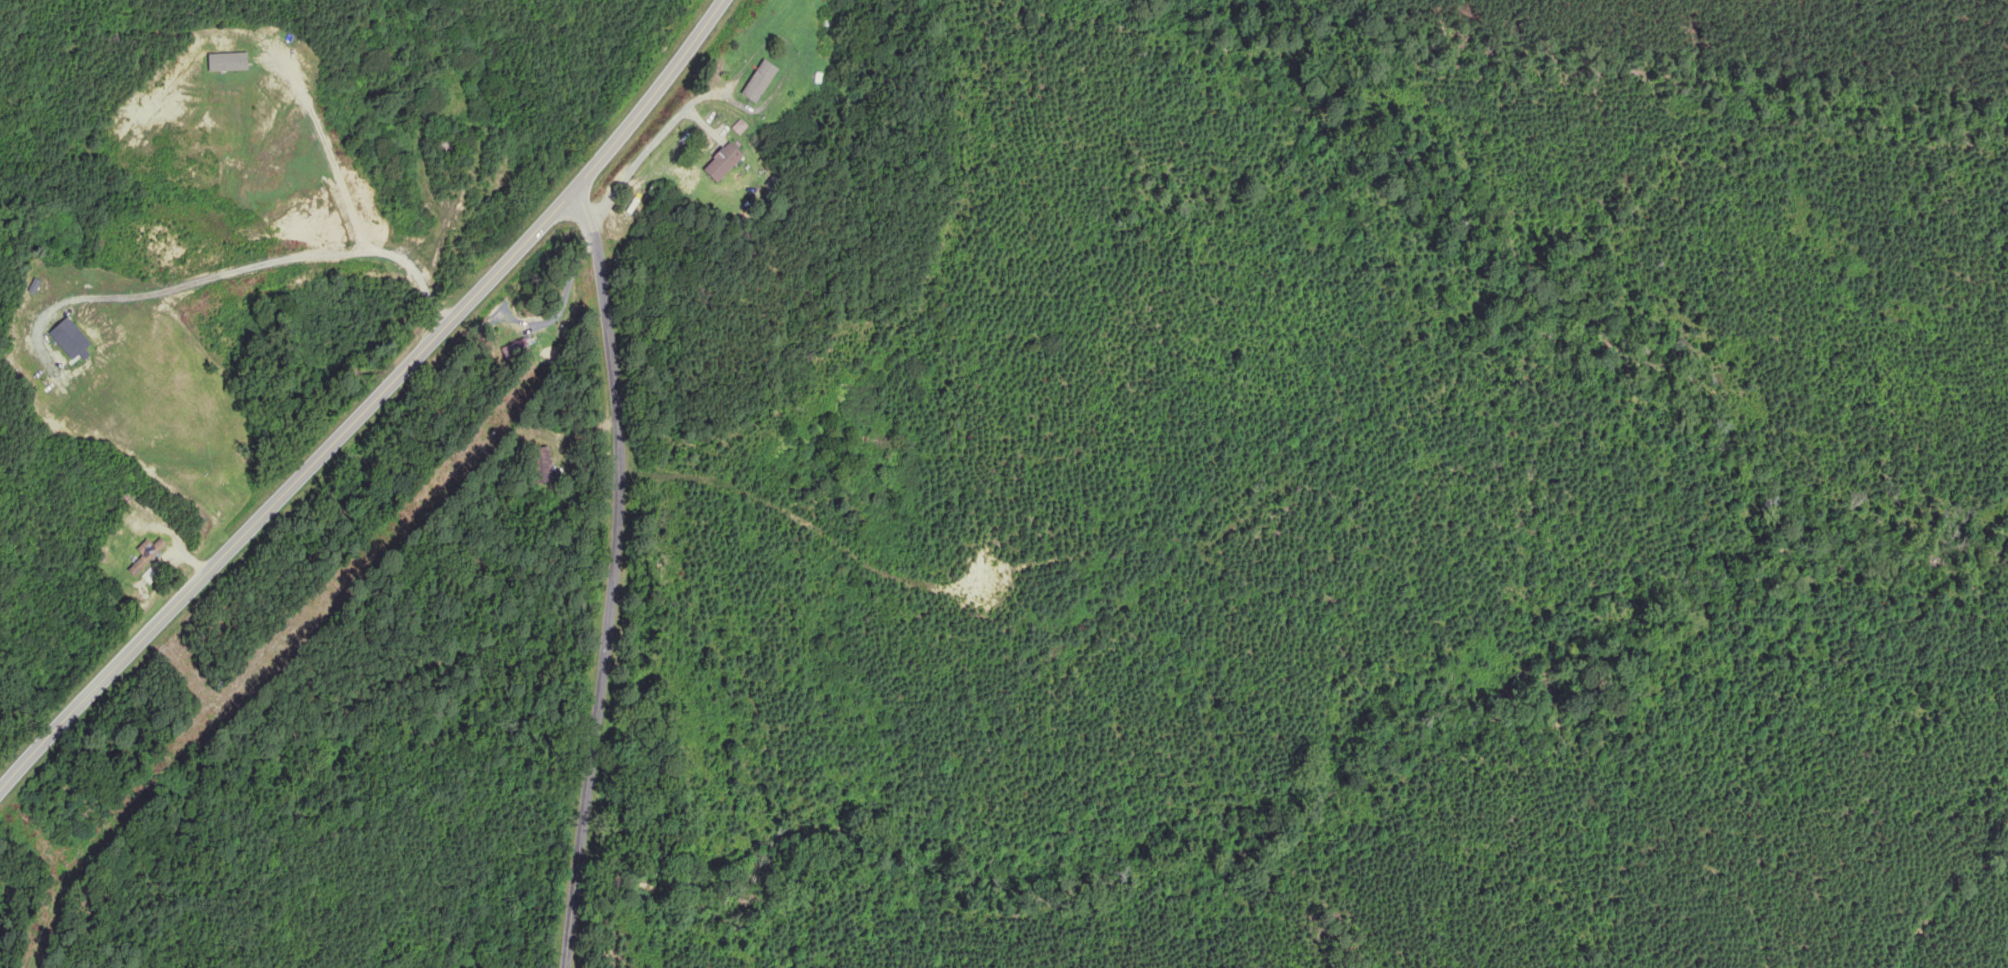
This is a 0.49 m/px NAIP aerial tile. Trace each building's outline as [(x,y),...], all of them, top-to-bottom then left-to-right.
[(760,101),(773,72),(761,66),(759,70),(751,67),(740,92),(760,101)] [(743,157),(727,142),(701,168),(717,183),(743,157)] [(503,346),(508,361),(529,353),(524,339),(503,346)] [(133,578),(166,546),(158,537),(150,545),(144,540),(133,551),(138,557),(125,570),(133,578)]
